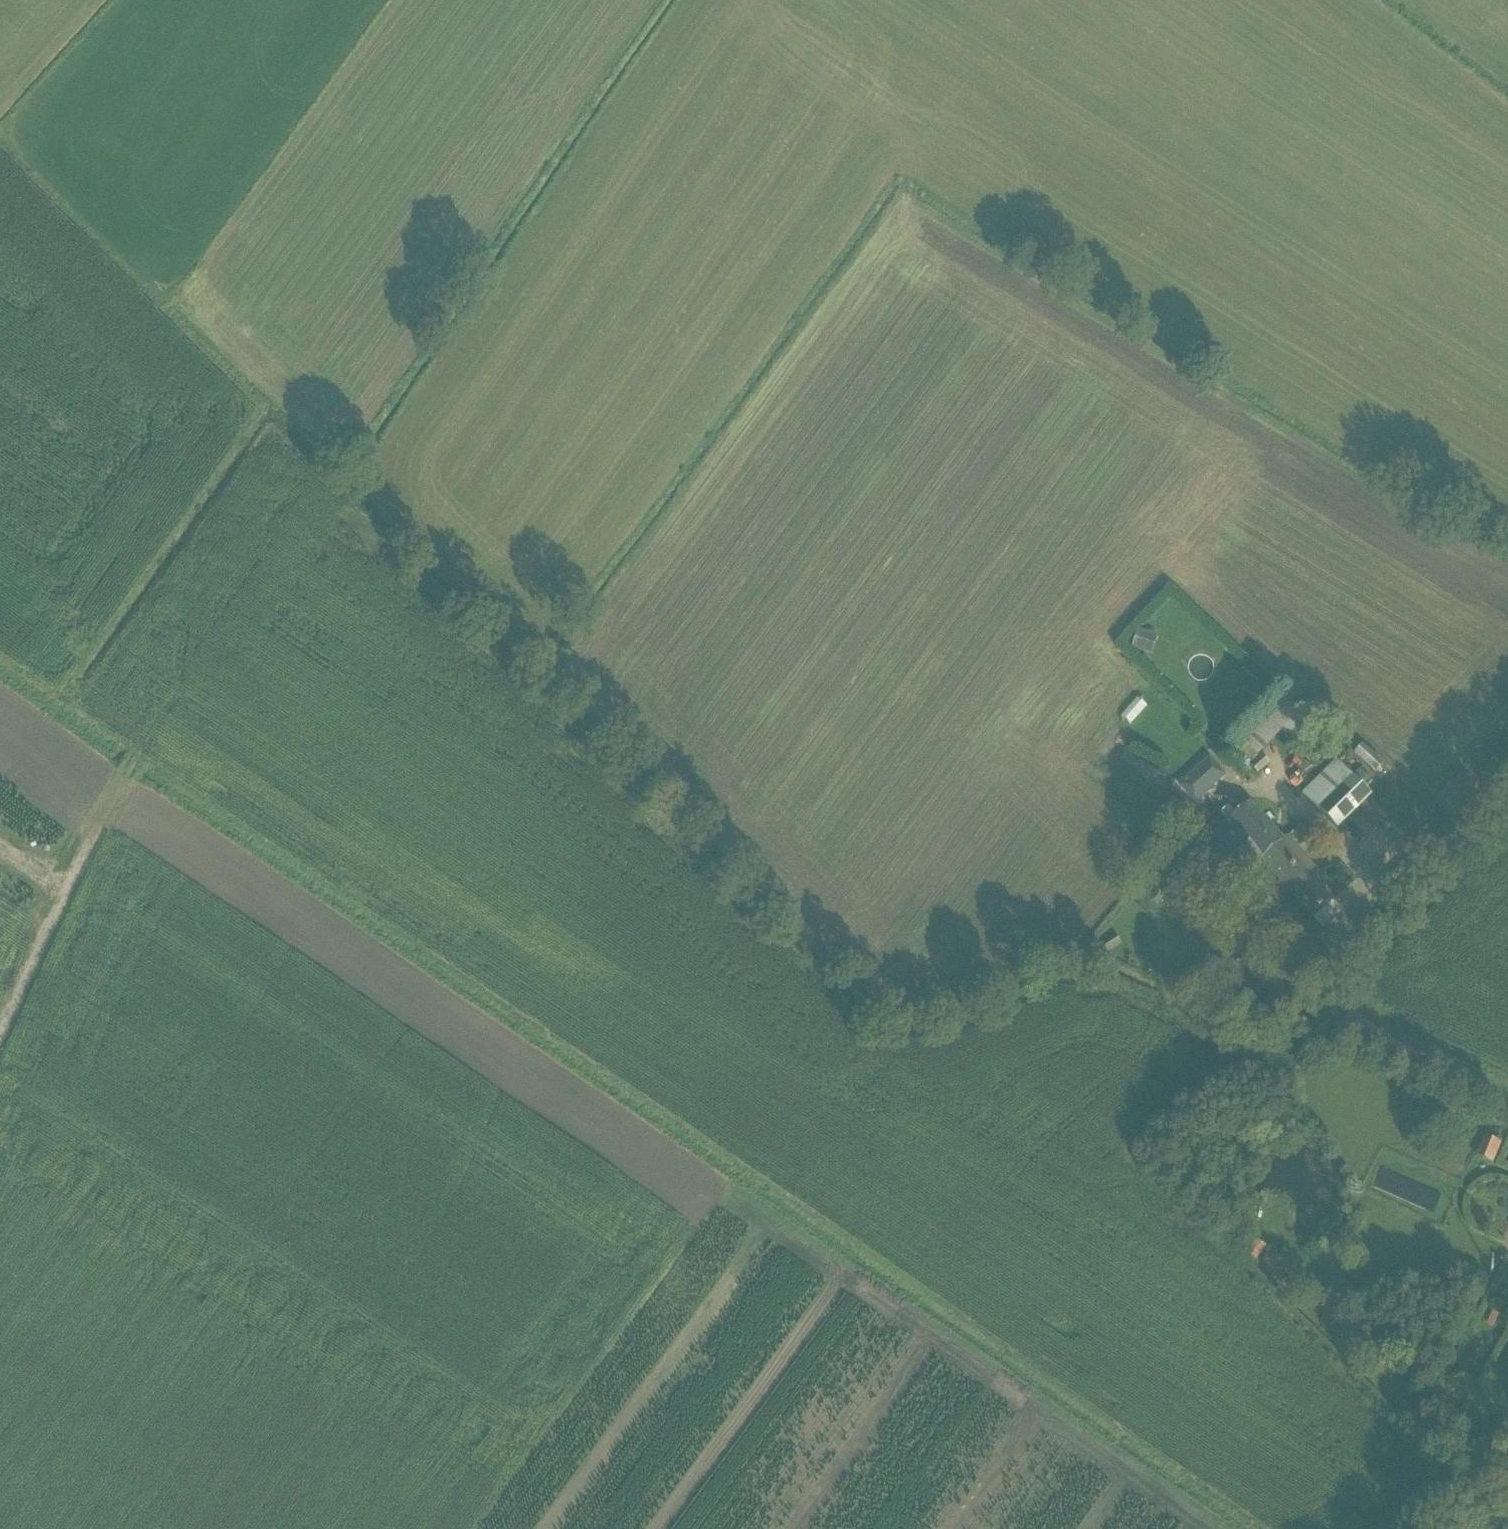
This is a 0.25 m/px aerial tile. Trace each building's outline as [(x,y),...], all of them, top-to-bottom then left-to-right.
[(1250,738),(1289,727),(1282,703),(1243,714),(1250,738)] [(1141,746),(1148,733),(1133,726),(1127,738),(1141,746)] [(1385,763),(1364,743),(1355,753),(1376,772),(1383,765),(1385,763)] [(1262,755),(1248,767),(1256,776),(1270,764),(1262,755)] [(1372,797),(1335,760),(1301,794),(1337,831),(1372,797)] [(1197,769),(1188,778),(1204,796),(1205,795),(1214,787),(1199,771),(1197,769)] [(1198,847),(1220,872),(1233,887),(1261,862),(1285,840),(1249,801),(1198,847)] [(1332,901),(1309,874),(1301,866),(1307,861),(1293,847),(1287,839),(1285,840),(1261,862),(1280,883),(1277,885),(1286,894),(1288,892),(1312,919),(1332,901)] [(1463,1153),(1480,1160),(1489,1140),(1472,1133),(1463,1153)]
